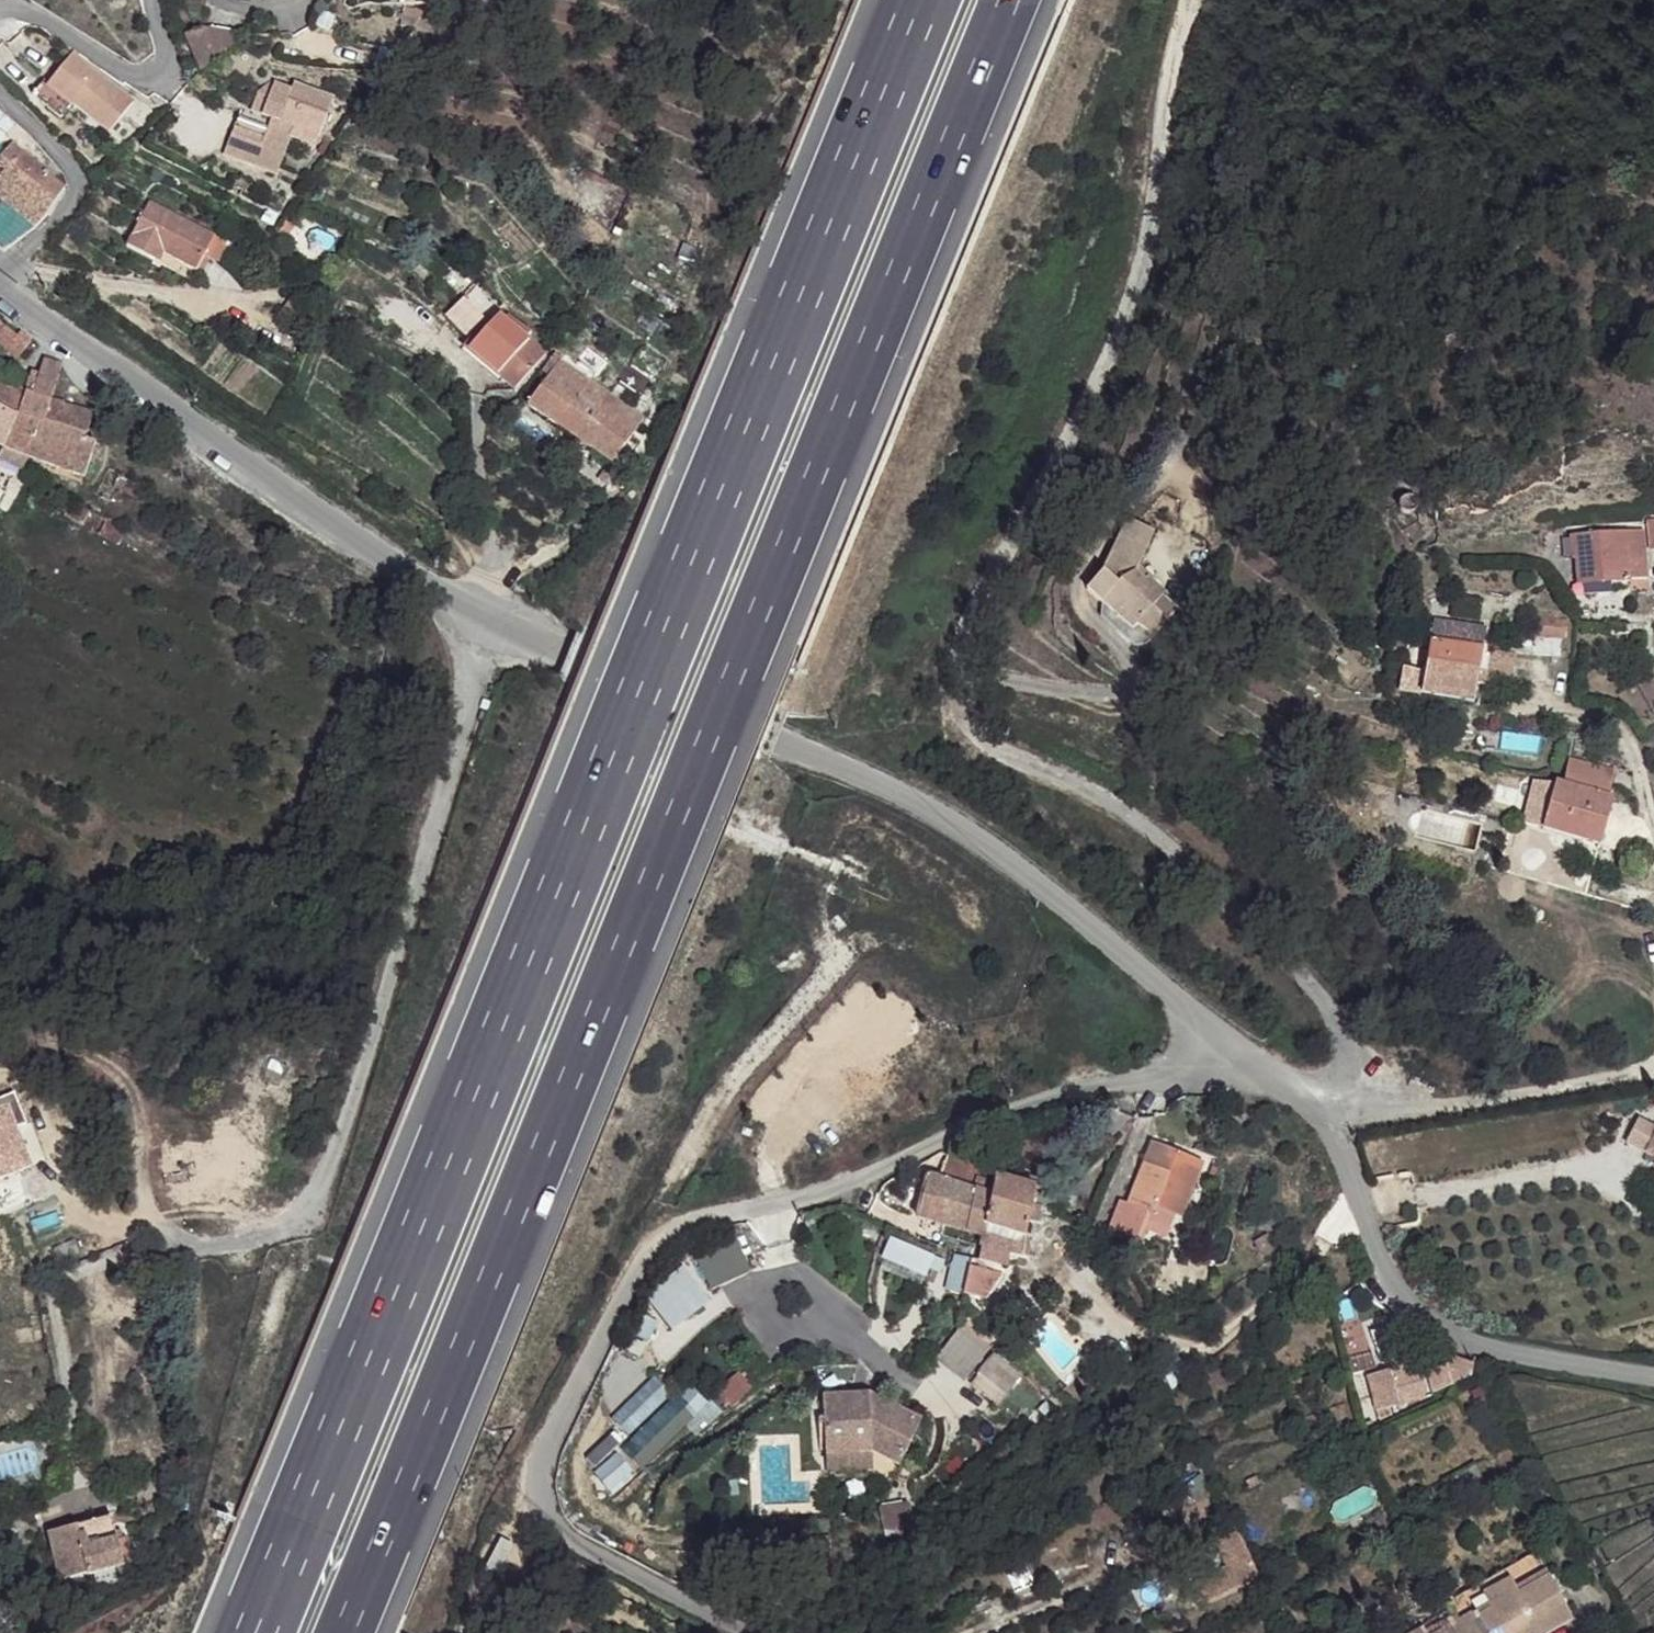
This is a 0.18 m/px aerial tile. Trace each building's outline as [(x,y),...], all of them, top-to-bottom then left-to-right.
[(307,11),(303,22),(313,25),(323,18),(307,11)] [(323,18),(313,25),(334,34),(336,25),(323,18)] [(303,22),(297,37),(313,25),(303,22)] [(184,30),(200,65),(249,37),(204,23),(184,30)] [(771,28),(758,25),(756,36),(759,39),(763,42),(769,39),(771,28)] [(69,58),(46,87),(70,106),(104,135),(129,106),(69,58)] [(39,81),(28,96),(59,120),(70,106),(46,87),(39,81)] [(335,99),(295,84),(292,91),(272,83),(258,95),(251,115),(242,111),(225,153),(277,176),(292,138),(316,147),(335,99)] [(0,161),(0,170),(5,174),(22,154),(12,147),(0,161)] [(0,180),(0,195),(9,202),(18,191),(43,210),(62,187),(22,154),(5,174),(0,180)] [(146,200),(122,243),(143,255),(149,247),(161,253),(190,270),(209,235),(146,200)] [(11,218),(0,207),(0,210),(11,218)] [(149,247),(143,255),(155,262),(161,253),(149,247)] [(0,319),(0,346),(19,359),(32,340),(22,331),(19,334),(0,319)] [(505,322),(494,336),(505,345),(516,338),(544,359),(549,355),(505,322)] [(1461,334),(1447,340),(1456,357),(1469,349),(1461,334)] [(494,336),(476,358),(527,396),(554,359),(549,355),(544,359),(516,338),(505,345),(494,336)] [(33,374),(28,386),(19,409),(5,443),(30,452),(50,397),(64,364),(48,357),(40,375),(33,374)] [(558,387),(541,413),(615,459),(619,457),(635,434),(643,419),(639,417),(642,412),(637,410),(634,414),(569,371),(558,387)] [(0,375),(0,402),(19,409),(28,386),(0,375)] [(547,380),(528,406),(541,413),(558,387),(547,380)] [(92,415),(50,397),(30,452),(85,472),(98,441),(85,435),(92,415)] [(0,402),(0,441),(5,443),(19,409),(0,402)] [(635,434),(619,457),(628,463),(643,440),(635,434)] [(7,467),(0,480),(0,481),(11,487),(16,476),(14,475),(16,472),(7,467)] [(131,478),(121,473),(115,486),(125,490),(131,478)] [(1414,511),(1416,508),(1417,505),(1416,502),(1414,499),(1411,497),(1408,497),(1405,497),(1402,499),(1400,502),(1400,505),(1401,508),(1402,511),(1405,512),(1408,514),(1411,513),(1414,511)] [(102,512),(72,499),(65,513),(121,541),(129,525),(102,512)] [(1123,521),(1104,585),(1126,578),(1147,530),(1123,521)] [(1104,585),(1099,585),(1101,588),(1111,611),(1146,637),(1151,629),(1166,640),(1190,603),(1174,592),(1142,571),(1152,532),(1147,530),(1126,578),(1104,585)] [(1643,531),(1572,536),(1573,561),(1577,560),(1577,581),(1611,579),(1611,585),(1629,583),(1629,582),(1647,581),(1643,531)] [(1147,562),(1142,571),(1174,592),(1179,585),(1147,562)] [(1611,579),(1577,581),(1578,587),(1611,585),(1611,579)] [(1101,588),(1093,600),(1111,611),(1101,588)] [(1536,618),(1533,634),(1565,639),(1568,621),(1536,618)] [(1463,625),(1462,634),(1487,634),(1487,628),(1463,625)] [(1151,629),(1146,637),(1160,648),(1166,640),(1151,629)] [(1462,634),(1460,647),(1484,651),(1484,646),(1487,634),(1462,634)] [(1519,634),(1517,646),(1531,649),(1533,634),(1519,634)] [(1404,668),(1402,693),(1475,703),(1479,682),(1484,651),(1460,647),(1431,643),(1425,673),(1404,668)] [(1484,651),(1479,682),(1511,688),(1518,649),(1484,646),(1484,651)] [(1628,695),(1645,723),(1653,718),(1653,700),(1645,685),(1628,695)] [(1562,768),(1561,785),(1606,794),(1610,778),(1562,768)] [(1559,796),(1557,833),(1599,845),(1607,806),(1604,805),(1606,794),(1561,785),(1559,796)] [(1527,796),(1518,837),(1538,843),(1549,795),(1527,796)] [(1549,795),(1538,843),(1596,855),(1599,845),(1557,833),(1559,796),(1549,795)] [(1202,1161),(1152,1138),(1122,1197),(1149,1211),(1153,1201),(1176,1214),(1202,1161)] [(942,1157),(935,1178),(952,1183),(986,1194),(988,1183),(977,1179),(979,1168),(942,1157)] [(994,1176),(991,1196),(984,1227),(1026,1236),(1032,1205),(1060,1209),(1061,1195),(994,1176)] [(935,1178),(927,1177),(915,1217),(944,1226),(952,1183),(935,1178)] [(986,1194),(952,1183),(944,1226),(983,1238),(984,1227),(991,1196),(986,1194)] [(1114,1194),(1097,1231),(1124,1235),(1138,1232),(1149,1211),(1122,1197),(1114,1194)] [(1026,1236),(984,1227),(983,1238),(981,1246),(1029,1252),(1026,1236)] [(1267,1238),(1253,1246),(1262,1259),(1276,1252),(1267,1238)] [(985,1278),(996,1285),(1003,1275),(992,1268),(985,1278)] [(673,1327),(694,1291),(668,1276),(648,1313),(673,1327)] [(970,1279),(963,1306),(979,1309),(996,1285),(970,1279)] [(996,1285),(979,1309),(983,1311),(1003,1288),(996,1285)] [(967,1318),(935,1361),(966,1384),(998,1341),(967,1318)] [(994,1352),(967,1385),(996,1409),(1023,1376),(994,1352)] [(1428,1367),(1372,1381),(1380,1412),(1436,1400),(1457,1390),(1453,1373),(1432,1378),(1428,1367)] [(611,1418),(629,1436),(671,1394),(653,1376),(611,1418)] [(860,1391),(815,1395),(820,1452),(866,1446),(896,1460),(915,1414),(860,1391)] [(644,1469),(698,1416),(678,1396),(625,1450),(644,1469)] [(866,1446),(820,1452),(822,1470),(868,1464),(866,1446)] [(618,1455),(593,1471),(606,1491),(631,1474),(618,1455)] [(104,1483),(79,1491),(90,1541),(129,1528),(121,1506),(114,1509),(104,1483)] [(90,1541),(79,1491),(44,1503),(60,1552),(90,1541)] [(904,1502),(873,1507),(875,1527),(907,1523),(904,1502)] [(1234,1534),(1218,1543),(1241,1588),(1259,1580),(1234,1534)] [(14,1611),(9,1597),(0,1579),(0,1618),(14,1611)] [(1227,1581),(1212,1589),(1217,1596),(1219,1599),(1232,1592),(1232,1590),(1227,1581)] [(1488,1600),(1493,1613),(1520,1600),(1515,1586),(1488,1600)] [(1460,1630),(1462,1632),(1574,1632),(1578,1631),(1556,1589),(1523,1605),(1520,1600),(1493,1613),(1496,1618),(1478,1626),(1476,1622),(1460,1630)] [(1460,1630),(1455,1618),(1426,1632),(1453,1632),(1460,1630)]
